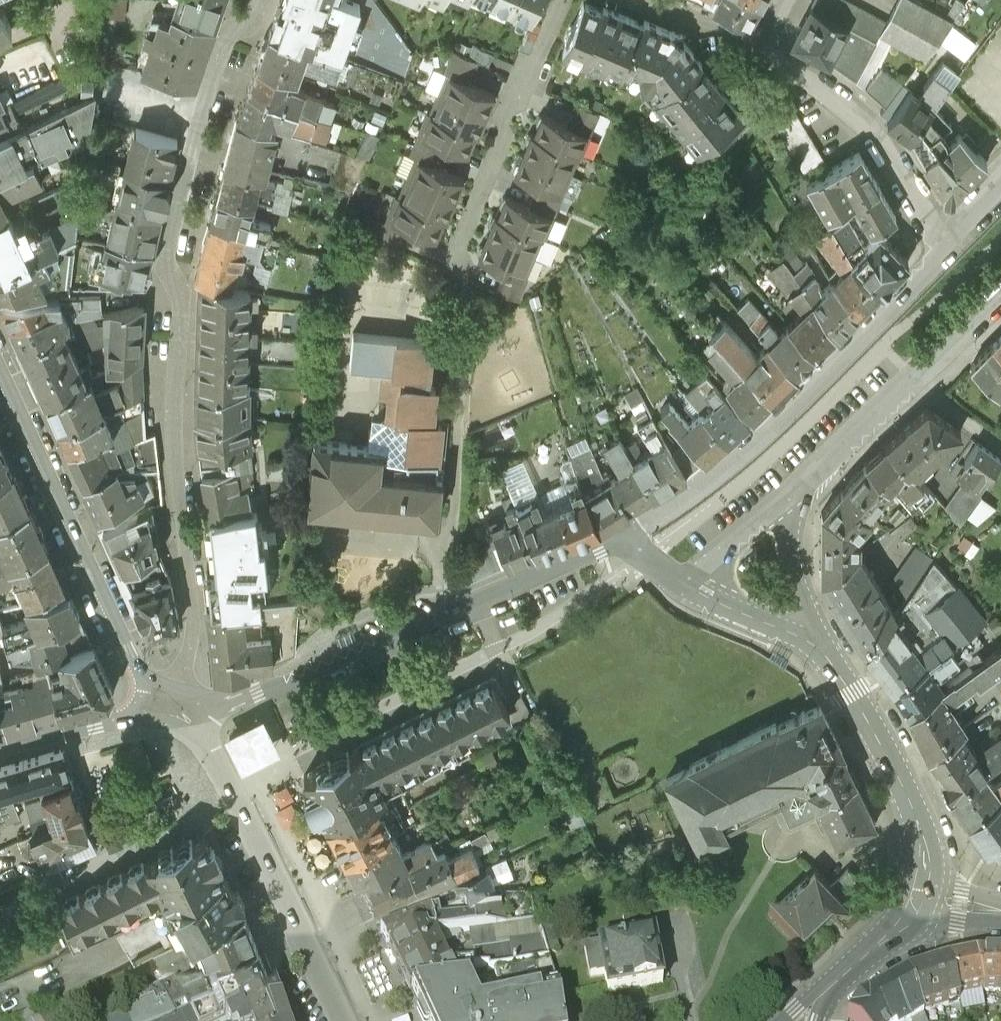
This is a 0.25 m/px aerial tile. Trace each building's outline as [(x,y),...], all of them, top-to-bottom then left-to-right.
[(12,23),(2,0),(0,0),(0,29),(12,23)] [(173,10),(213,24),(221,0),(177,0),(173,10)] [(278,3),(279,4),(349,30),(353,20),(352,20),(348,19),(350,15),(328,7),(320,8),(323,0),(280,0),(278,3)] [(490,0),(511,9),(515,0),(490,0)] [(511,9),(530,17),(531,18),(539,0),(515,0),(511,9)] [(644,17),(642,21),(603,4),(601,8),(583,0),(574,22),(570,24),(565,35),(566,39),(562,50),(571,54),(574,53),(581,56),(580,58),(603,68),(605,64),(612,67),(613,70),(621,73),(623,68),(630,70),(632,69),(639,72),(640,81),(648,81),(659,94),(659,95),(698,63),(702,61),(683,38),(682,27),(671,29),(644,17)] [(713,4),(748,20),(759,0),(715,0),(713,4)] [(851,0),(814,0),(813,3),(847,21),(877,37),(880,30),(886,19),(851,0)] [(920,0),(896,0),(886,19),(880,30),(923,53),(951,16),(920,0)] [(847,21),(813,3),(796,34),(800,43),(815,50),(828,58),(847,21)] [(349,30),(279,4),(276,12),(275,11),(271,22),(272,22),(270,29),(307,43),(313,27),(318,33),(340,41),(341,37),(346,39),(349,30)] [(213,24),(173,10),(173,11),(153,11),(145,35),(152,38),(141,71),(192,82),(203,51),(204,51),(213,24)] [(530,17),(518,45),(529,49),(541,22),(531,18),(530,17)] [(375,24),(360,18),(353,18),(352,20),(353,20),(349,30),(370,37),(375,24)] [(877,37),(847,21),(828,58),(845,70),(855,78),(877,37)] [(385,28),(375,24),(370,37),(380,41),(385,28)] [(307,43),(270,29),(266,37),(260,53),(261,53),(258,60),(288,71),(295,74),(301,57),(319,63),(324,49),(307,43)] [(493,51),(472,42),(468,53),(476,56),(488,61),(493,51)] [(468,53),(454,47),(449,58),(471,67),(476,56),(468,53)] [(341,55),(324,49),(319,63),(335,69),(341,55)] [(348,58),(341,55),(335,69),(342,72),(348,58)] [(471,67),(449,58),(444,69),(446,70),(466,78),(471,67)] [(288,71),(258,60),(247,88),(317,111),(323,97),(323,96),(304,90),(305,88),(284,80),(288,71)] [(698,63),(659,95),(659,94),(657,96),(663,103),(662,105),(690,140),(693,140),(699,147),(704,143),(706,141),(710,141),(721,132),(721,129),(741,113),(715,81),(714,82),(698,63)] [(937,65),(929,76),(933,80),(938,73),(942,69),(937,65)] [(466,78),(446,70),(438,90),(460,99),(463,98),(466,99),(469,105),(472,106),(474,105),(483,109),(487,101),(489,102),(493,100),(496,94),(494,90),(466,78)] [(933,80),(926,89),(924,98),(931,103),(932,104),(933,103),(949,81),(938,73),(933,80)] [(901,81),(881,109),(888,114),(909,87),(901,81)] [(888,114),(887,116),(909,132),(918,121),(924,112),(931,103),(924,98),(909,87),(888,114)] [(317,111),(247,88),(236,116),(273,126),(274,122),(269,121),(270,117),(291,123),(291,121),(311,127),(317,111)] [(466,99),(463,98),(460,99),(438,90),(429,109),(429,110),(449,118),(450,121),(453,123),(459,120),(462,122),(463,124),(472,128),(475,129),(474,130),(477,131),(480,129),(483,123),(482,119),(479,118),(483,109),(474,105),(472,106),(469,105),(466,99)] [(12,131),(11,132),(26,164),(34,160),(87,135),(92,94),(22,126),(12,131)] [(334,101),(323,97),(317,111),(328,115),(334,101)] [(587,126),(595,105),(574,98),(566,118),(587,126)] [(933,103),(932,104),(931,103),(924,112),(929,117),(940,111),(933,103)] [(823,155),(793,104),(773,116),(803,167),(823,155)] [(462,122),(459,120),(453,123),(450,121),(449,118),(429,110),(429,109),(427,108),(418,128),(419,129),(441,138),(466,149),(470,147),(472,141),(471,137),(468,136),(472,128),(463,124),(462,122)] [(328,115),(317,111),(311,127),(322,132),(322,133),(327,134),(328,129),(324,128),(327,120),(332,121),(334,117),(328,115)] [(590,131),(542,111),(538,112),(535,119),(537,122),(539,123),(536,132),(544,135),(545,138),(549,139),(555,137),(558,138),(559,142),(579,150),(578,151),(581,152),(590,131)] [(924,112),(918,121),(937,145),(967,177),(986,158),(959,130),(947,141),(944,133),(938,125),(929,117),(924,112)] [(273,126),(236,116),(225,159),(260,168),(265,169),(276,127),(273,126)] [(18,118),(8,123),(12,131),(22,126),(18,118)] [(937,145),(918,121),(909,132),(923,157),(937,145)] [(178,139),(134,127),(125,166),(143,171),(167,178),(178,139)] [(379,132),(367,128),(356,152),(368,156),(379,132)] [(441,138),(419,129),(414,140),(436,149),(441,138)] [(558,138),(555,137),(549,139),(545,138),(544,135),(536,132),(533,131),(534,130),(531,129),(527,130),(525,137),(526,140),(529,141),(525,150),(533,154),(536,153),(539,154),(542,161),(545,162),(548,160),(570,170),(578,151),(579,150),(559,142),(558,138)] [(0,137),(0,175),(26,164),(11,132),(0,137)] [(436,149),(414,140),(409,151),(415,153),(432,160),(436,149)] [(967,177),(937,145),(923,157),(944,190),(944,191),(952,192),(952,191),(967,177)] [(356,152),(342,147),(330,185),(351,190),(368,156),(356,152)] [(896,213),(859,148),(851,152),(849,148),(838,154),(841,158),(835,162),(855,197),(871,226),(896,213)] [(548,160),(545,162),(542,161),(539,154),(536,153),(533,154),(525,150),(521,159),(519,158),(515,159),(512,166),(514,169),(540,181),(562,190),(570,170),(548,160)] [(432,160),(415,153),(406,173),(428,182),(432,181),(435,182),(437,188),(441,190),(443,189),(452,192),(455,184),(458,185),(461,184),(464,177),(463,174),(432,160)] [(260,168),(225,159),(217,192),(252,200),(256,185),(276,190),(279,191),(281,182),(282,178),(259,173),(260,168)] [(0,175),(0,188),(2,187),(8,191),(9,191),(42,177),(40,174),(46,171),(41,161),(36,164),(34,160),(26,164),(0,175)] [(855,197),(835,162),(806,178),(831,220),(838,215),(834,209),(855,197)] [(125,166),(120,165),(117,179),(121,180),(117,200),(159,214),(165,190),(139,183),(143,171),(125,166)] [(435,182),(432,181),(428,182),(406,173),(398,192),(398,193),(417,201),(419,204),(422,206),(428,203),(431,205),(432,207),(441,211),(443,212),(443,213),(445,214),(449,212),(452,206),(450,202),(448,201),(452,192),(443,189),(441,190),(437,188),(435,182)] [(562,190),(540,181),(535,192),(557,201),(562,190)] [(281,182),(279,191),(276,190),(272,206),(287,209),(293,185),(281,182)] [(422,206),(419,204),(417,201),(398,193),(398,192),(396,191),(387,212),(388,212),(410,221),(435,232),(438,231),(441,224),(440,221),(437,219),(441,211),(432,207),(431,205),(428,203),(422,206)] [(252,200),(217,192),(209,223),(244,231),(245,228),(267,233),(270,221),(259,218),(248,216),(252,200)] [(531,203),(506,192),(502,193),(499,200),(501,203),(503,204),(500,213),(508,216),(509,219),(513,220),(519,218),(522,219),(523,223),(543,231),(542,232),(545,233),(554,212),(553,212),(531,203)] [(557,201),(535,192),(531,203),(553,212),(557,201)] [(117,200),(116,200),(108,239),(152,247),(159,214),(117,200)] [(0,211),(0,270),(52,246),(58,244),(50,227),(40,232),(36,223),(26,220),(15,224),(6,208),(0,211)] [(272,211),(262,208),(259,218),(270,221),(272,211)] [(522,219),(519,218),(513,220),(509,219),(508,216),(500,213),(497,212),(497,211),(495,210),(491,211),(489,218),(490,221),(492,222),(489,232),(497,235),(500,234),(503,236),(505,242),(509,243),(512,242),(534,251),(542,232),(543,231),(523,223),(522,219)] [(879,227),(857,249),(853,242),(857,236),(852,226),(853,225),(846,211),(831,220),(831,221),(836,230),(851,255),(878,287),(879,287),(908,257),(879,227)] [(410,221),(388,212),(383,223),(405,232),(410,221)] [(831,221),(814,231),(822,241),(836,230),(831,221)] [(244,231),(209,223),(205,241),(243,250),(243,252),(258,256),(257,260),(271,263),(275,240),(262,237),(263,236),(244,231)] [(405,232),(383,223),(378,234),(400,243),(405,232)] [(878,287),(851,255),(836,230),(822,241),(843,266),(839,270),(836,267),(829,273),(832,277),(844,292),(859,307),(878,287)] [(795,250),(782,231),(772,237),(786,257),(795,250)] [(534,251),(512,242),(509,243),(505,242),(503,236),(500,234),(497,235),(489,232),(485,240),(483,239),(479,240),(476,247),(478,250),(505,262),(525,271),(534,251)] [(152,247),(108,239),(105,239),(103,250),(100,250),(97,261),(100,262),(98,271),(99,272),(122,277),(122,275),(131,277),(132,275),(145,278),(146,275),(147,275),(152,267),(148,265),(152,247)] [(243,250),(205,241),(195,278),(199,279),(231,286),(234,273),(237,273),(239,267),(236,266),(237,261),(240,261),(243,252),(243,250)] [(0,270),(0,292),(3,290),(45,289),(35,266),(40,267),(57,259),(52,246),(0,270)] [(318,250),(301,247),(297,266),(313,270),(318,250)] [(844,292),(832,277),(822,288),(820,281),(813,271),(814,270),(806,258),(803,260),(795,250),(786,257),(793,268),(794,267),(802,279),(836,329),(859,307),(844,292)] [(271,263),(257,260),(252,279),(266,282),(271,263)] [(525,271),(505,262),(501,273),(523,283),(527,272),(525,271)] [(292,269),(280,266),(279,274),(290,276),(292,269)] [(793,268),(787,272),(784,269),(778,274),(789,289),(802,279),(794,267),(793,268)] [(131,277),(122,275),(122,277),(99,272),(99,288),(145,289),(145,278),(132,275),(131,277)] [(523,283),(501,273),(496,284),(518,293),(523,283)] [(231,286),(199,279),(198,307),(249,310),(250,289),(231,286)] [(836,329),(802,279),(789,289),(803,305),(788,320),(816,349),(836,329)] [(776,289),(767,297),(782,313),(791,305),(776,289)] [(100,295),(59,296),(61,306),(101,304),(100,295)] [(0,298),(0,303),(2,307),(8,320),(61,306),(59,296),(0,298)] [(61,306),(8,320),(20,345),(70,322),(78,318),(94,315),(101,313),(101,305),(101,304),(61,306)] [(144,304),(103,313),(104,324),(105,343),(106,371),(141,357),(144,304)] [(249,310),(198,307),(198,333),(248,336),(249,310)] [(759,308),(749,317),(758,327),(768,318),(759,308)] [(718,310),(706,321),(712,327),(724,316),(718,310)] [(94,315),(78,318),(70,322),(75,332),(74,332),(83,351),(105,343),(104,324),(95,325),(94,315)] [(796,369),(769,339),(757,352),(724,316),(712,327),(720,337),(726,344),(771,394),(796,369)] [(816,349),(788,320),(777,332),(776,327),(768,318),(758,327),(769,339),(796,369),(816,349)] [(70,322),(20,345),(44,398),(74,385),(88,379),(92,377),(89,365),(80,369),(66,336),(74,332),(75,332),(70,322)] [(367,444),(313,439),(310,471),(312,471),(309,502),(382,509),(382,511),(399,513),(399,511),(437,515),(441,472),(442,472),(448,419),(431,418),(435,384),(427,383),(431,338),(352,330),(351,363),(382,366),(384,391),(388,392),(386,415),(368,428),(367,444)] [(248,336),(198,333),(197,359),(247,362),(248,336)] [(992,343),(1000,352),(1000,335),(992,343)] [(720,337),(710,346),(716,353),(726,344),(720,337)] [(992,343),(970,365),(1000,395),(1000,352),(992,343)] [(771,394),(726,344),(716,353),(730,369),(738,371),(730,379),(727,383),(753,412),(771,394)] [(247,362),(197,359),(196,385),(247,382),(247,362)] [(706,371),(698,379),(706,388),(714,380),(706,371)] [(142,376),(118,385),(126,403),(143,396),(142,376)] [(88,379),(74,385),(77,392),(91,386),(88,379)] [(748,417),(714,380),(706,388),(698,379),(686,390),(701,407),(727,436),(748,417)] [(247,382),(196,385),(195,417),(248,412),(247,382)] [(636,384),(624,391),(631,403),(643,396),(636,384)] [(74,385),(44,398),(44,399),(48,407),(58,429),(89,417),(84,407),(77,392),(74,385)] [(118,385),(93,394),(99,407),(94,409),(92,404),(84,407),(89,417),(103,412),(104,413),(118,406),(126,403),(118,385)] [(126,403),(118,406),(123,418),(143,409),(143,396),(126,403)] [(727,436),(701,407),(688,419),(669,399),(660,406),(669,416),(667,417),(685,437),(704,457),(727,436)] [(961,429),(927,405),(886,443),(908,468),(910,466),(915,471),(961,429)] [(123,418),(118,406),(104,413),(112,434),(109,435),(115,448),(116,448),(128,444),(133,442),(123,418)] [(103,412),(89,417),(58,429),(69,452),(109,435),(112,434),(104,413),(103,412)] [(248,412),(195,417),(198,446),(218,444),(249,441),(248,412)] [(652,414),(637,423),(651,448),(665,439),(652,414)] [(627,450),(614,418),(600,426),(605,436),(611,451),(617,455),(625,470),(635,464),(633,460),(627,450)] [(133,442),(128,444),(135,461),(133,461),(134,466),(158,463),(155,434),(133,442)] [(109,435),(69,452),(83,483),(116,468),(123,465),(116,448),(115,448),(109,435)] [(605,436),(590,444),(597,459),(611,451),(605,436)] [(685,437),(671,449),(686,473),(704,457),(685,437)] [(651,448),(633,460),(635,464),(653,493),(686,473),(671,449),(665,439),(651,448)] [(249,441),(218,444),(221,464),(244,460),(245,466),(250,465),(249,455),(250,455),(249,449),(250,449),(249,441)] [(1000,457),(977,441),(965,459),(967,461),(960,471),(957,476),(964,481),(976,490),(1000,457)] [(12,469),(8,461),(9,461),(0,442),(0,475),(12,469)] [(908,468),(886,443),(865,461),(888,485),(898,478),(924,506),(935,494),(915,471),(910,466),(908,468)] [(128,444),(116,448),(123,465),(133,461),(135,461),(128,444)] [(218,444),(198,446),(200,468),(221,464),(218,444)] [(597,459),(590,444),(571,452),(576,469),(577,469),(582,484),(585,493),(606,482),(603,474),(597,459)] [(500,467),(512,494),(515,503),(535,494),(538,493),(523,456),(500,467)] [(888,485),(865,461),(840,491),(868,515),(892,488),(888,485)] [(625,470),(611,479),(608,472),(603,474),(606,482),(625,512),(653,493),(635,464),(625,470)] [(245,466),(201,474),(209,516),(233,511),(252,507),(248,488),(253,487),(250,465),(245,466)] [(960,471),(953,465),(950,469),(957,476),(960,471)] [(135,475),(119,476),(116,468),(83,483),(98,516),(119,506),(143,495),(138,481),(136,482),(135,475)] [(0,475),(0,519),(29,506),(12,469),(0,475)] [(148,477),(138,481),(143,495),(147,493),(145,488),(151,486),(148,477)] [(535,494),(542,511),(573,498),(566,481),(535,494)] [(964,481),(945,507),(960,524),(971,507),(980,494),(976,490),(964,481)] [(625,512),(606,482),(585,493),(599,529),(625,512)] [(868,515),(840,491),(822,512),(821,578),(858,553),(860,552),(862,529),(872,518),(868,515)] [(557,505),(571,540),(599,529),(585,493),(573,498),(557,505)] [(512,494),(501,499),(505,508),(515,503),(512,494)] [(515,503),(522,520),(542,511),(535,494),(515,503)] [(522,520),(515,503),(505,508),(511,521),(503,524),(501,521),(497,522),(495,517),(488,520),(508,565),(536,554),(522,520)] [(522,520),(536,554),(571,540),(557,505),(542,511),(522,520)] [(47,544),(29,506),(0,519),(0,562),(47,544)] [(119,506),(98,516),(100,520),(100,521),(103,528),(125,518),(119,506)] [(125,518),(103,528),(121,567),(160,549),(151,506),(125,518)] [(252,507),(233,511),(209,516),(215,574),(207,575),(211,609),(241,606),(262,604),(261,589),(265,588),(263,571),(267,571),(264,544),(268,543),(266,527),(262,527),(262,522),(258,523),(256,507),(256,506),(252,507)] [(911,515),(888,532),(896,542),(918,526),(911,515)] [(0,562),(0,579),(9,576),(15,569),(27,597),(64,580),(47,544),(0,562)] [(915,547),(888,586),(907,598),(921,577),(933,559),(915,547)] [(895,615),(858,553),(821,578),(866,651),(881,636),(892,620),(895,615)] [(944,572),(933,559),(921,577),(927,585),(944,572)] [(159,574),(146,578),(148,584),(131,589),(148,626),(155,629),(178,624),(170,578),(161,580),(159,574)] [(956,586),(925,608),(944,633),(953,645),(986,621),(956,586)] [(68,591),(26,600),(34,617),(30,617),(3,626),(7,640),(28,632),(28,631),(56,621),(58,621),(58,622),(63,622),(79,615),(68,591)] [(283,602),(271,603),(272,635),(271,635),(271,643),(296,641),(298,601),(283,602)] [(262,604),(241,606),(248,666),(274,663),(272,650),(271,643),(271,635),(272,635),(271,603),(262,604)] [(211,609),(207,609),(214,677),(249,673),(248,666),(241,606),(211,609)] [(82,620),(67,627),(62,632),(68,650),(92,642),(82,620)] [(892,620),(881,636),(866,651),(865,651),(893,688),(894,688),(917,671),(949,648),(953,645),(944,633),(922,650),(919,656),(892,620)] [(28,632),(7,640),(11,656),(27,657),(37,658),(29,637),(30,637),(28,632)] [(68,650),(60,653),(65,668),(51,671),(51,672),(61,709),(107,697),(112,686),(92,642),(68,650)] [(938,692),(946,702),(955,701),(976,686),(979,690),(1000,674),(1000,646),(985,658),(973,666),(948,685),(938,692)] [(977,647),(965,656),(973,666),(985,658),(977,647)] [(917,671),(894,688),(903,704),(908,712),(909,712),(909,713),(938,692),(948,685),(944,679),(939,683),(931,672),(935,670),(939,670),(956,657),(949,648),(917,671)] [(60,653),(47,658),(51,671),(65,668),(60,653)] [(11,677),(12,682),(2,685),(0,675),(0,725),(0,726),(61,709),(51,672),(36,676),(35,672),(23,675),(22,674),(11,677)] [(364,746),(349,754),(348,753),(334,760),(335,761),(330,763),(330,762),(316,769),(317,770),(304,776),(329,825),(373,802),(373,803),(387,796),(440,768),(470,753),(463,739),(510,716),(493,682),(488,684),(487,683),(476,689),(476,690),(469,694),(469,692),(457,698),(458,700),(450,703),(450,702),(438,708),(439,709),(432,713),(431,711),(419,717),(420,718),(413,722),(412,721),(401,726),(401,728),(394,731),(393,730),(382,736),(382,737),(375,741),(375,739),(363,745),(364,746)] [(946,702),(938,692),(909,713),(929,754),(960,732),(965,728),(959,719),(961,718),(955,709),(952,711),(946,702)] [(802,715),(777,727),(775,724),(690,765),(691,767),(667,779),(700,846),(729,832),(721,815),(735,808),(740,819),(785,797),(780,786),(800,777),(799,774),(810,769),(817,783),(809,787),(836,844),(875,826),(841,754),(842,753),(819,707),(805,714),(804,712),(801,713),(802,715)] [(263,715),(224,734),(241,770),(281,751),(263,715)] [(994,734),(998,740),(993,744),(1000,756),(1000,729),(994,734)] [(960,732),(929,754),(943,775),(939,777),(948,795),(984,771),(1000,759),(1000,756),(993,744),(982,751),(980,760),(960,732)] [(0,764),(0,791),(11,787),(17,784),(19,789),(38,783),(71,773),(63,746),(0,764)] [(440,768),(400,790),(409,809),(450,787),(440,768)] [(948,795),(967,822),(1000,798),(1000,781),(994,785),(984,771),(948,795)] [(71,773),(38,783),(41,793),(23,799),(29,817),(34,830),(81,810),(71,773)] [(19,814),(11,787),(0,791),(0,822),(19,814)] [(575,797),(561,803),(571,824),(585,818),(575,797)] [(967,822),(980,839),(979,839),(985,847),(992,842),(1000,836),(1000,798),(967,822)] [(373,802),(329,825),(346,859),(391,835),(377,812),(378,812),(373,803),(373,802)] [(34,830),(29,832),(33,841),(37,851),(46,871),(98,850),(81,810),(34,830)] [(484,828),(470,835),(475,846),(489,838),(484,828)] [(29,832),(19,837),(23,845),(33,841),(29,832)] [(391,835),(346,859),(361,889),(377,881),(379,881),(378,878),(407,864),(408,867),(444,848),(438,836),(402,853),(393,834),(391,835)] [(204,835),(192,841),(191,839),(177,846),(178,848),(173,850),(172,848),(158,855),(159,857),(144,864),(143,863),(129,869),(130,871),(122,875),(121,873),(107,880),(108,881),(101,885),(100,884),(86,891),(86,892),(79,896),(78,894),(64,901),(65,902),(60,905),(80,946),(118,929),(126,925),(161,908),(161,907),(189,894),(224,876),(218,864),(219,864),(211,847),(210,847),(204,835)] [(992,842),(999,851),(1000,852),(1000,836),(992,842)] [(33,841),(23,845),(27,855),(37,851),(33,841)] [(596,841),(582,848),(585,853),(574,857),(576,861),(600,851),(596,841)] [(471,846),(449,857),(456,874),(479,863),(471,846)] [(444,848),(408,867),(421,892),(456,874),(449,857),(444,848)] [(506,855),(494,860),(486,866),(489,874),(505,868),(505,866),(510,864),(506,855)] [(486,866),(457,878),(464,897),(493,886),(489,874),(486,866)] [(379,881),(377,881),(391,908),(421,892),(408,867),(379,881)] [(847,869),(830,886),(846,904),(864,887),(847,869)] [(830,886),(814,870),(768,913),(802,948),(847,905),(846,904),(830,886)] [(224,876),(189,894),(161,907),(161,908),(126,925),(118,929),(128,950),(179,926),(184,937),(187,936),(215,924),(215,923),(243,911),(239,905),(244,902),(237,888),(232,891),(224,876)] [(391,908),(377,881),(361,889),(374,916),(391,908)] [(493,886),(464,897),(470,916),(470,917),(499,906),(493,886)] [(459,935),(438,945),(450,969),(465,968),(465,961),(474,959),(470,929),(493,926),(506,924),(499,906),(470,917),(470,916),(462,917),(463,930),(459,931),(459,935)] [(437,908),(431,910),(381,929),(390,947),(426,930),(428,935),(432,934),(459,931),(463,930),(462,917),(441,919),(437,908)] [(243,911),(215,923),(215,924),(187,936),(197,966),(205,963),(213,960),(214,960),(256,943),(244,910),(243,911)] [(648,914),(622,919),(624,931),(630,930),(632,941),(653,937),(648,914)] [(493,926),(470,929),(474,959),(465,961),(465,968),(471,967),(471,968),(489,967),(489,970),(508,967),(511,982),(535,978),(530,963),(548,960),(547,957),(541,938),(495,945),(493,926)] [(550,926),(539,929),(541,936),(541,938),(547,957),(558,953),(550,926)] [(426,930),(390,947),(412,991),(457,984),(469,983),(472,983),(471,968),(471,967),(465,968),(450,969),(438,945),(432,934),(428,935),(426,930)] [(459,931),(432,934),(438,945),(459,935),(459,931)] [(632,941),(584,951),(590,979),(596,978),(596,979),(604,977),(608,995),(662,984),(653,937),(632,941)] [(256,943),(214,960),(220,977),(226,974),(231,976),(236,989),(269,975),(256,943)] [(974,957),(948,963),(958,994),(980,989),(974,957)] [(974,957),(980,989),(1000,991),(1000,995),(1000,957),(974,957)] [(205,963),(197,966),(194,967),(170,978),(157,987),(149,991),(153,1000),(127,1012),(131,1020),(161,1020),(189,1008),(185,1000),(188,999),(185,991),(202,983),(210,999),(235,989),(236,989),(231,976),(226,974),(220,977),(214,960),(213,960),(205,963)] [(548,960),(530,963),(535,978),(553,972),(549,960),(548,960)] [(946,963),(907,975),(922,1011),(959,1000),(958,994),(948,963),(946,963)] [(489,970),(489,967),(471,968),(472,983),(469,983),(472,991),(511,982),(508,967),(489,970)] [(472,991),(469,983),(457,984),(412,991),(426,1020),(563,1020),(558,989),(553,972),(535,978),(511,982),(472,991)] [(235,989),(192,1009),(198,1020),(206,1020),(240,1005),(242,1011),(245,1016),(279,1001),(269,975),(236,989),(235,989)] [(872,998),(847,1018),(848,1019),(847,1019),(850,1020),(908,1020),(909,1020),(926,1020),(922,1011),(907,975),(872,998)] [(202,983),(185,991),(188,999),(185,1000),(189,1008),(192,1006),(210,999),(202,983)] [(245,1016),(242,1011),(225,1019),(226,1020),(286,1020),(279,1001),(245,1016)] [(12,1020),(41,1020),(35,1011),(12,1020)]
